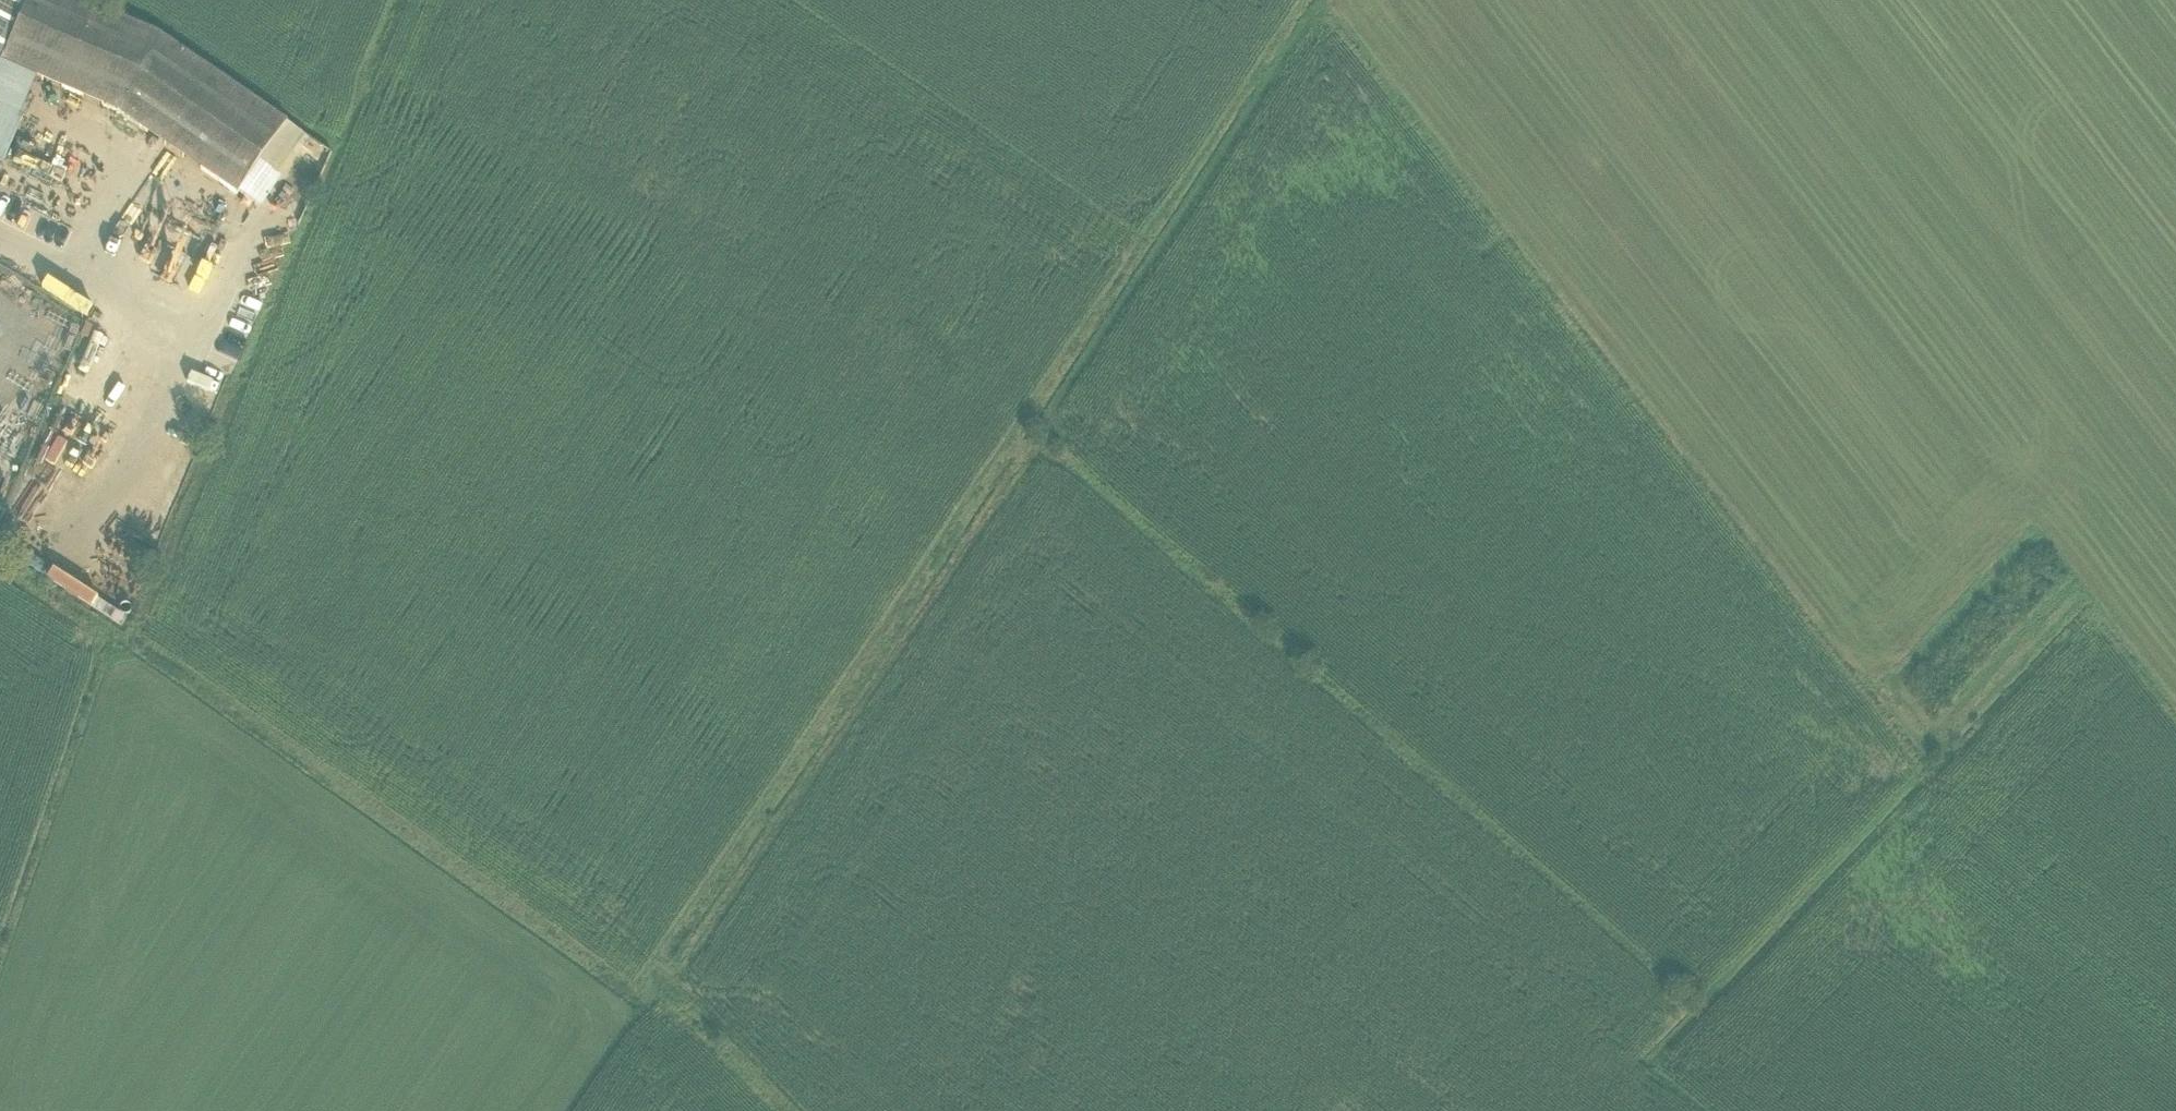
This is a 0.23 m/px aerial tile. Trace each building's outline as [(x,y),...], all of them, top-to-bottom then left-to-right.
[(18,71),(131,115),(265,205),(307,132),(170,35),(86,0),(0,0),(0,107),(18,71)] [(261,298),(257,311),(276,317),(279,304),(261,298)]
